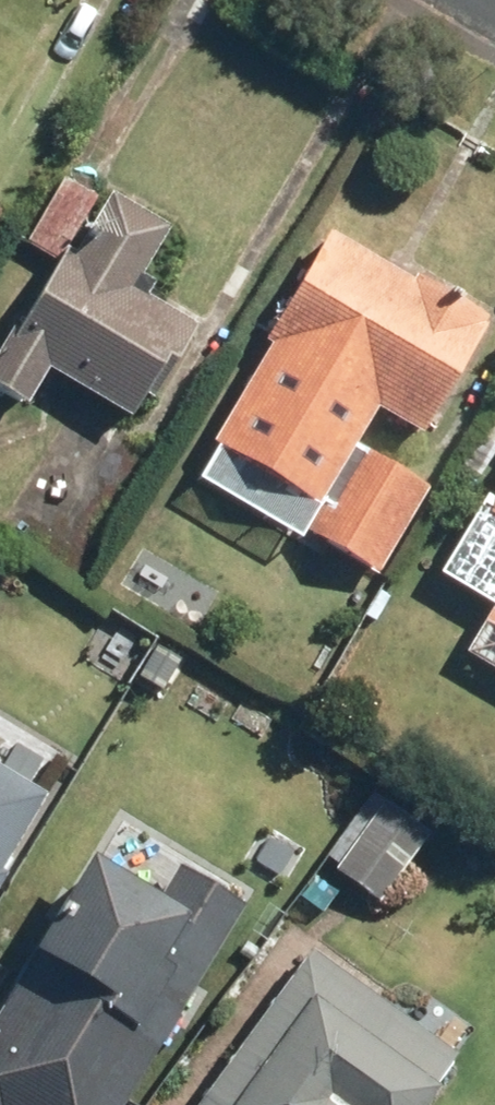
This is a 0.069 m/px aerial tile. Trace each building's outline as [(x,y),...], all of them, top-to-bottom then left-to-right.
[(58,259),(100,193),(68,172),(26,238),(58,259)] [(181,226),(109,180),(100,193),(58,259),(0,351),(0,385),(29,404),(57,360),(142,414),(205,314),(148,278),(181,226)] [(0,202),(0,223),(9,208),(0,202)] [(335,223),(271,327),(434,426),(494,326),(494,320),(335,223)] [(438,478),(365,432),(309,521),(382,567),(438,478)] [(449,566),(494,592),(494,487),(449,566)] [(469,646),(494,661),(494,601),(469,646)] [(0,755),(0,883),(55,787),(0,755)] [(438,824),(377,780),(327,849),(388,894),(438,824)] [(170,887),(106,849),(0,1025),(0,1104),(131,1104),(257,896),(189,855),(170,887)] [(472,1058),(315,944),(197,1104),(437,1104),(472,1058)]
